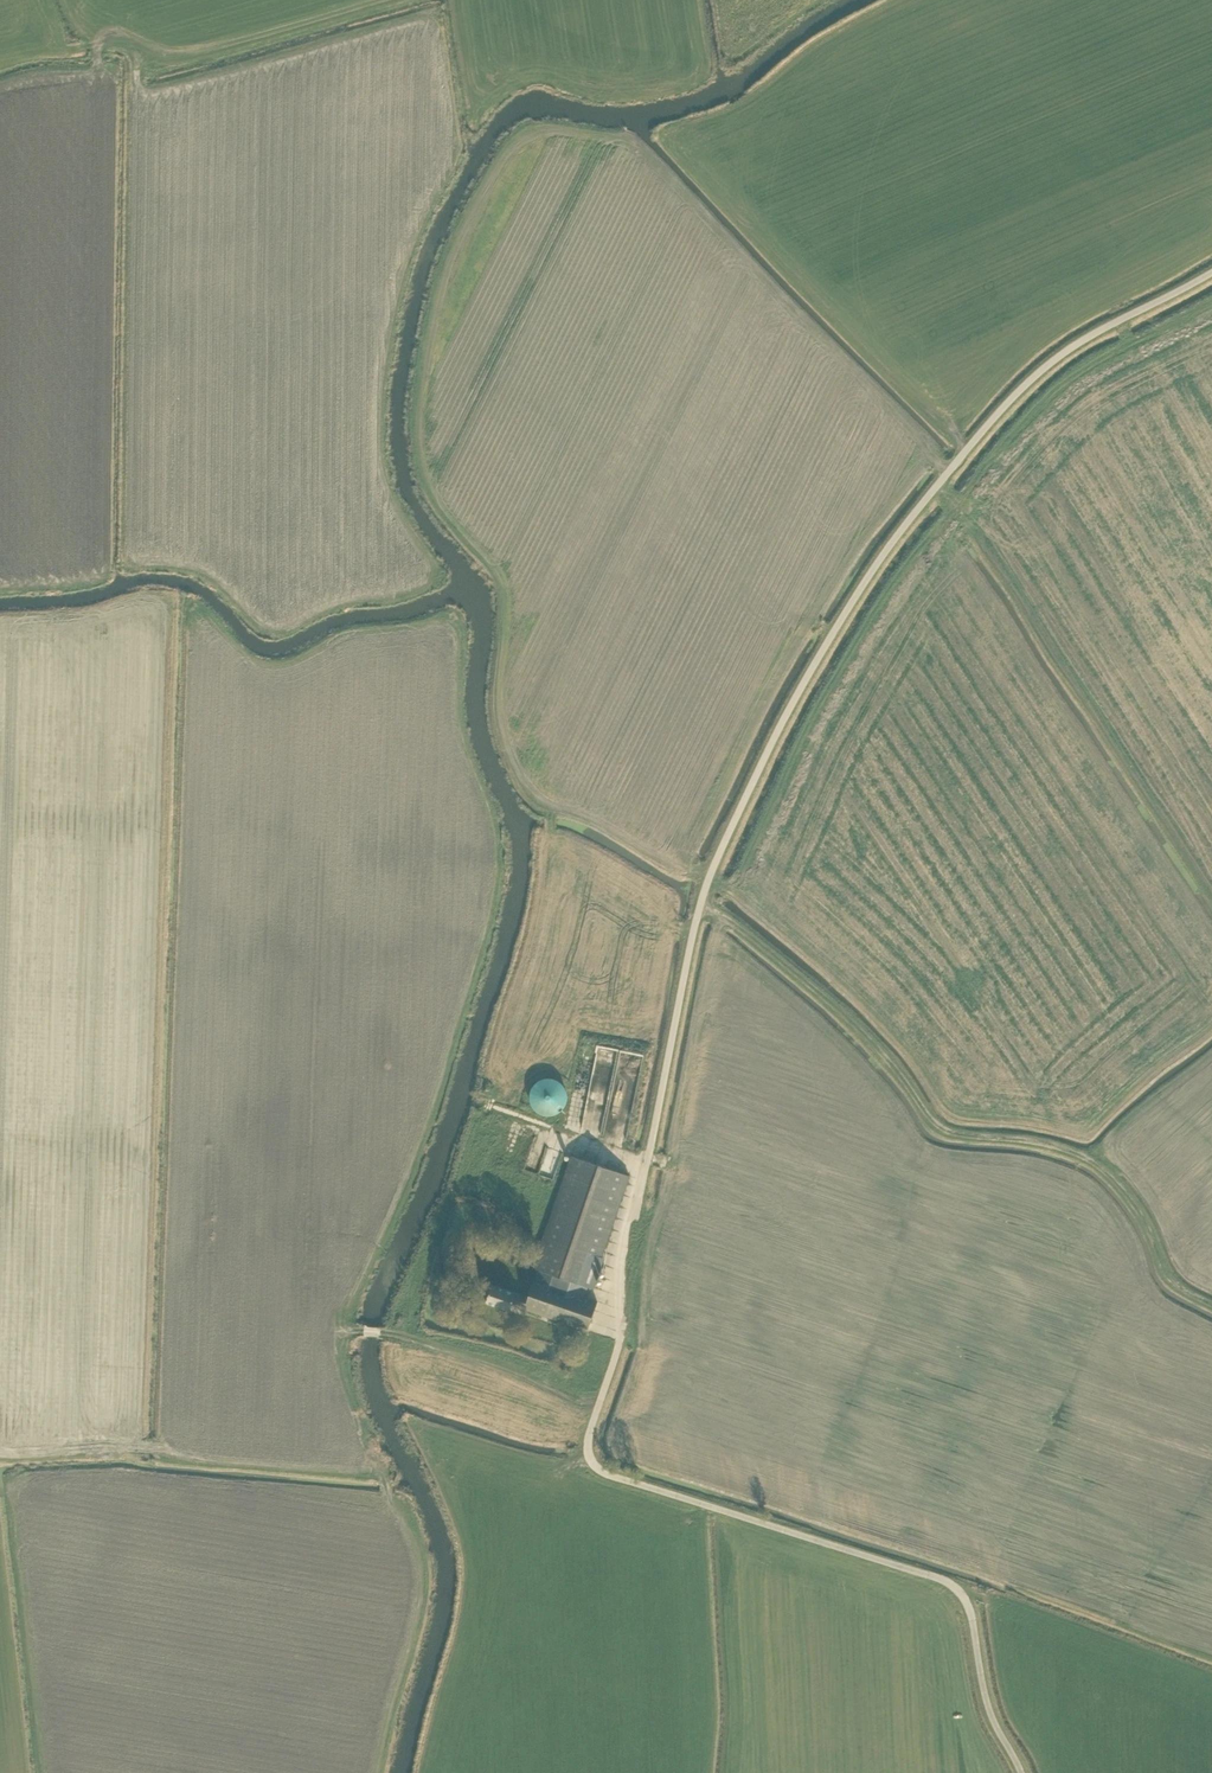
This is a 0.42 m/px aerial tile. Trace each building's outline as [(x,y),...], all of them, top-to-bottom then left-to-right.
[(531,1091),(530,1097),(531,1103),(534,1108),(538,1112),(543,1115),(549,1116),(555,1115),(560,1112),(564,1108),(567,1103),(568,1097),(567,1091),(564,1086),(560,1082),(555,1079),(549,1078),(543,1079),(538,1082),(534,1086),(531,1091)] [(598,1302),(585,1297),(589,1286),(592,1287),(630,1176),(571,1156),(533,1267),(539,1269),(529,1297),(492,1284),(486,1302),(511,1311),(513,1305),(588,1331),(598,1302)]
